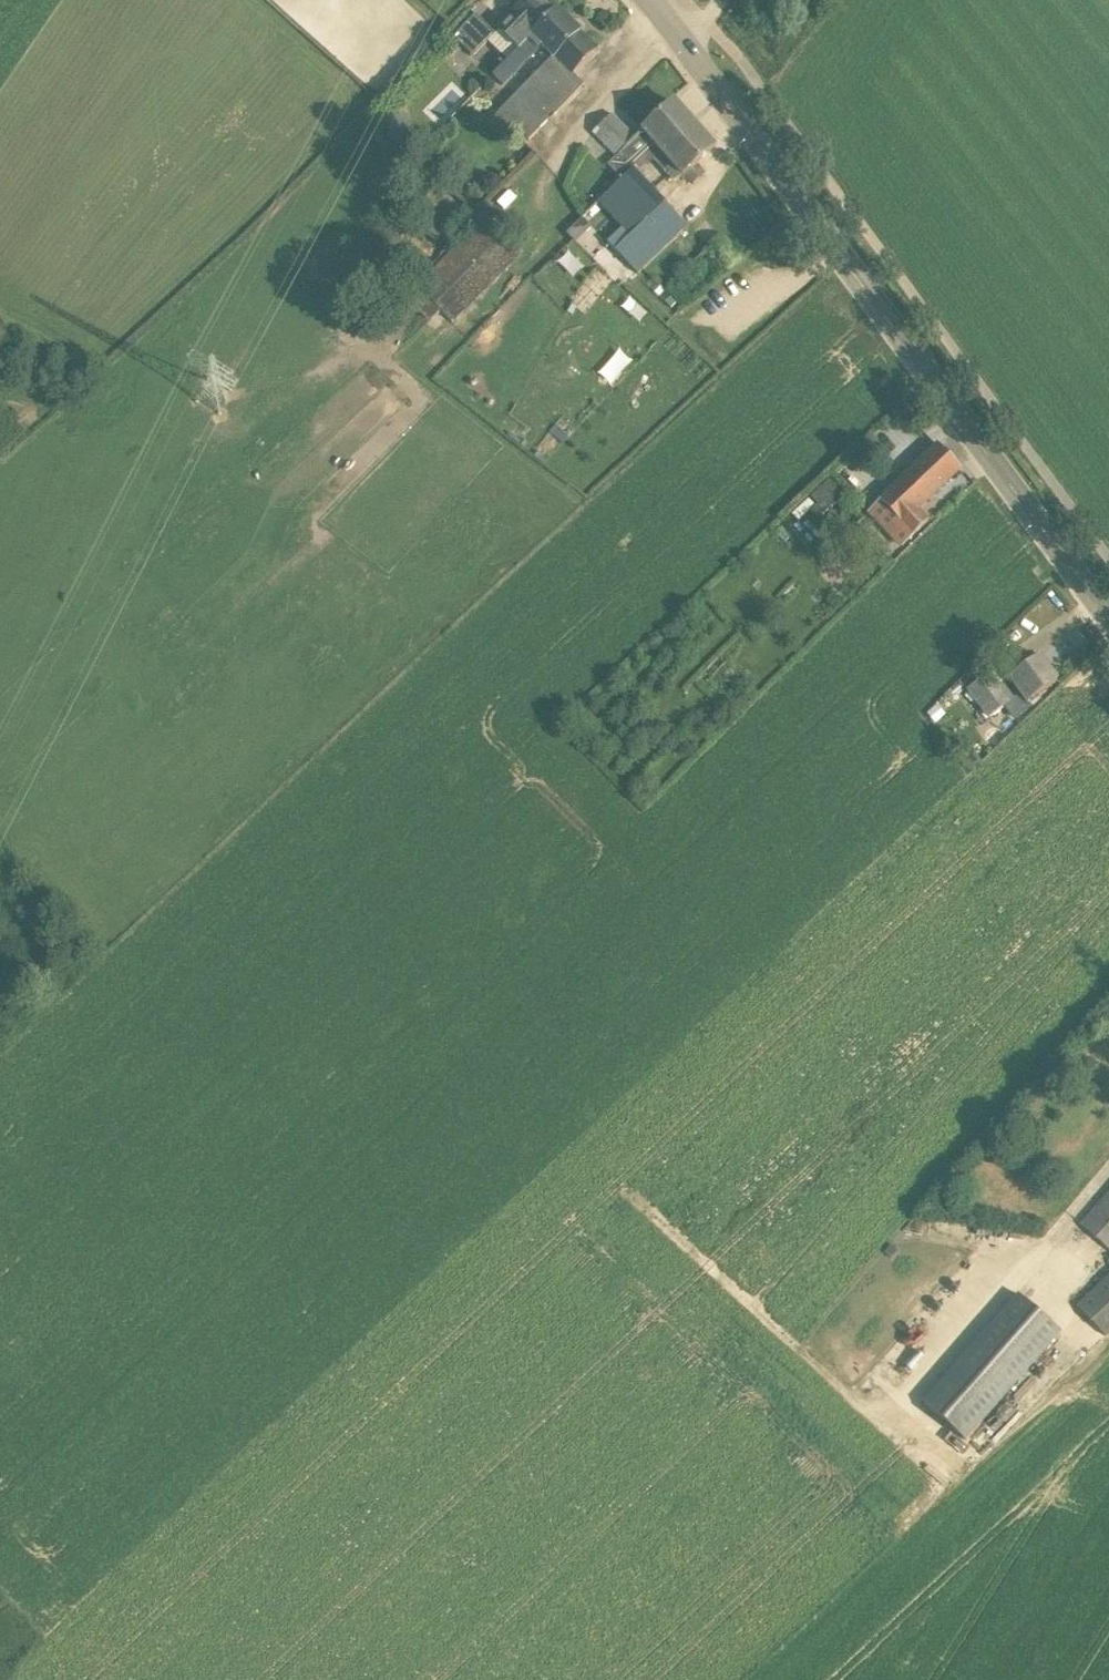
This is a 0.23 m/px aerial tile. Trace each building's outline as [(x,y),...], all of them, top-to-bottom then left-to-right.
[(518,49),(556,11),(544,0),(526,0),(510,15),(511,16),(498,29),(518,49)] [(556,11),(518,49),(492,76),(506,90),(521,74),(517,71),(542,46),(553,57),(498,112),(528,141),(549,120),(583,85),(572,74),(595,49),(579,33),(579,32),(557,10),(556,11)] [(454,36),(474,56),(497,33),(476,13),(454,36)] [(632,164),(653,144),(655,143),(656,145),(687,118),(674,103),(635,138),(613,114),(593,132),(615,156),(606,164),(618,177),(632,164)] [(383,116),(388,128),(403,123),(399,111),(383,116)] [(655,143),(653,144),(682,177),(714,148),(687,118),(656,145),(655,143)] [(632,164),(618,177),(594,199),(625,234),(610,248),(632,274),(684,228),(632,170),(632,164)] [(523,255),(484,215),(403,294),(430,321),(438,313),(450,326),(523,255)] [(916,511),(960,468),(938,445),(868,512),(901,547),(927,522),(916,511)] [(967,689),(977,702),(988,718),(1020,694),(1027,703),(1057,682),(1039,657),(998,686),(989,673),(967,689)] [(946,714),(938,705),(937,704),(927,713),(928,714),(936,723),(946,714)] [(982,761),(973,750),(961,759),(969,771),(982,761)] [(1080,1226),(1108,1251),(1108,1194),(1080,1226)] [(1076,1306),(1106,1337),(1108,1334),(1108,1275),(1076,1306)] [(1018,1294),(922,1402),(965,1441),(1062,1332),(1018,1294)]
